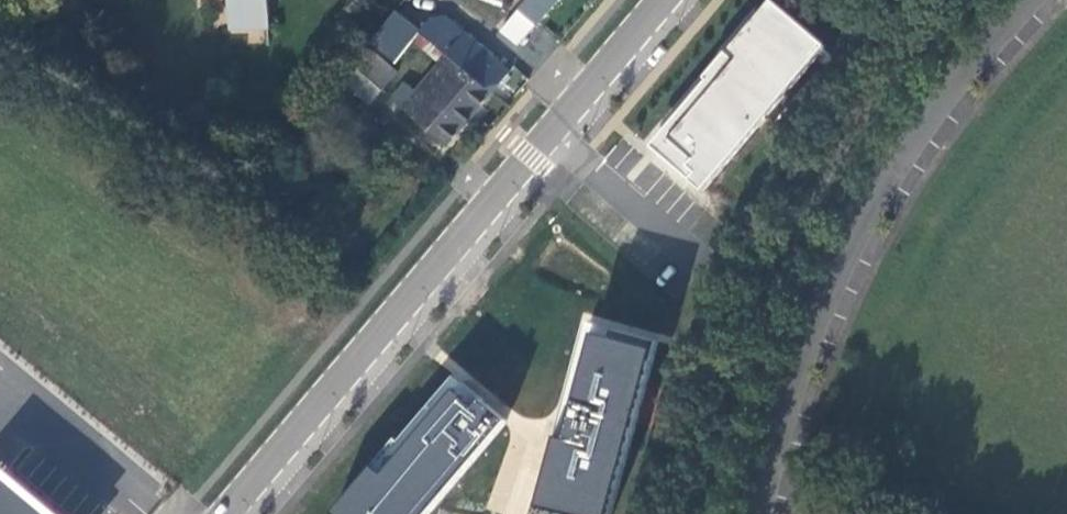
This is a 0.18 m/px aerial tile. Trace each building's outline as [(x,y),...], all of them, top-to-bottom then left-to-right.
[(229,28),(269,28),(268,0),(230,0),(229,28)] [(558,0),(487,0),(508,6),(498,38),(541,52),(558,0)] [(772,2),(649,145),(701,190),(823,47),(772,2)] [(395,9),(367,44),(392,65),(420,30),(395,9)] [(435,17),(421,34),(447,56),(466,33),(435,17)] [(492,93),(510,71),(466,33),(447,56),(492,93)] [(371,104),(397,74),(371,51),(345,82),(371,104)] [(448,145),(492,93),(447,56),(417,93),(404,82),(392,97),(448,145)] [(565,513),(610,513),(657,340),(590,322),(577,367),(585,369),(566,438),(558,435),(538,507),(565,513)] [(384,474),(373,465),(333,513),(431,513),(507,422),(459,383),(384,474)] [(5,473),(0,478),(0,513),(54,513),(5,473)]
